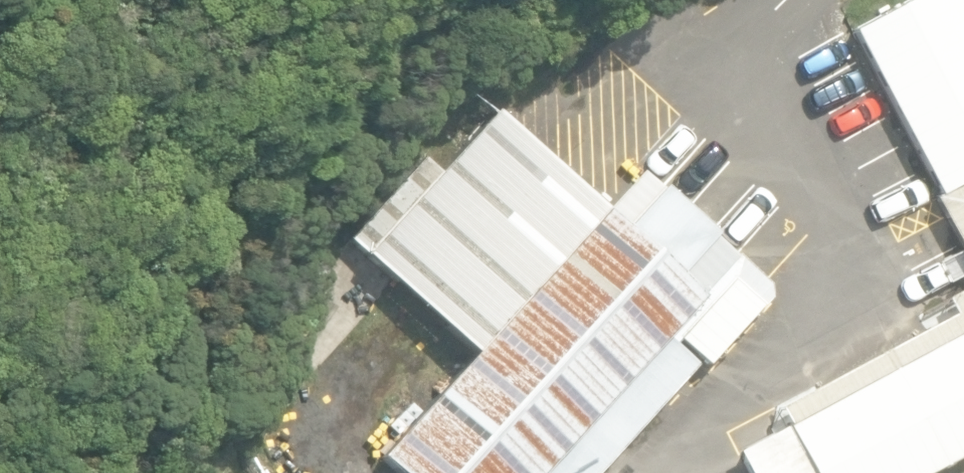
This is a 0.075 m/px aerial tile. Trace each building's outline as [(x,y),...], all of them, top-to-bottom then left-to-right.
[(956,0),(904,0),(850,30),(936,194),(963,179),(963,15),(956,0)] [(361,250),(395,282),(466,348),(373,449),(400,472),(597,472),(698,362),(667,333),(738,255),(642,167),(605,208),(492,106),(437,167),(361,250)] [(437,167),(421,155),(350,234),(347,231),(321,281),(363,318),(395,282),(361,250),(437,167)] [(930,197),(963,258),(963,179),(930,197)] [(698,362),(706,363),(769,293),(767,281),(738,255),(667,333),(698,362)] [(951,310),(778,407),(786,423),(963,325),(963,284),(944,297),(951,310)] [(276,344),(307,373),(357,318),(325,289),(276,344)] [(963,452),(963,325),(786,423),(811,472),(926,472),(963,452)] [(773,432),(745,450),(744,463),(749,472),(795,472),(773,432)] [(950,469),(952,472),(963,472),(963,461),(950,469)]
